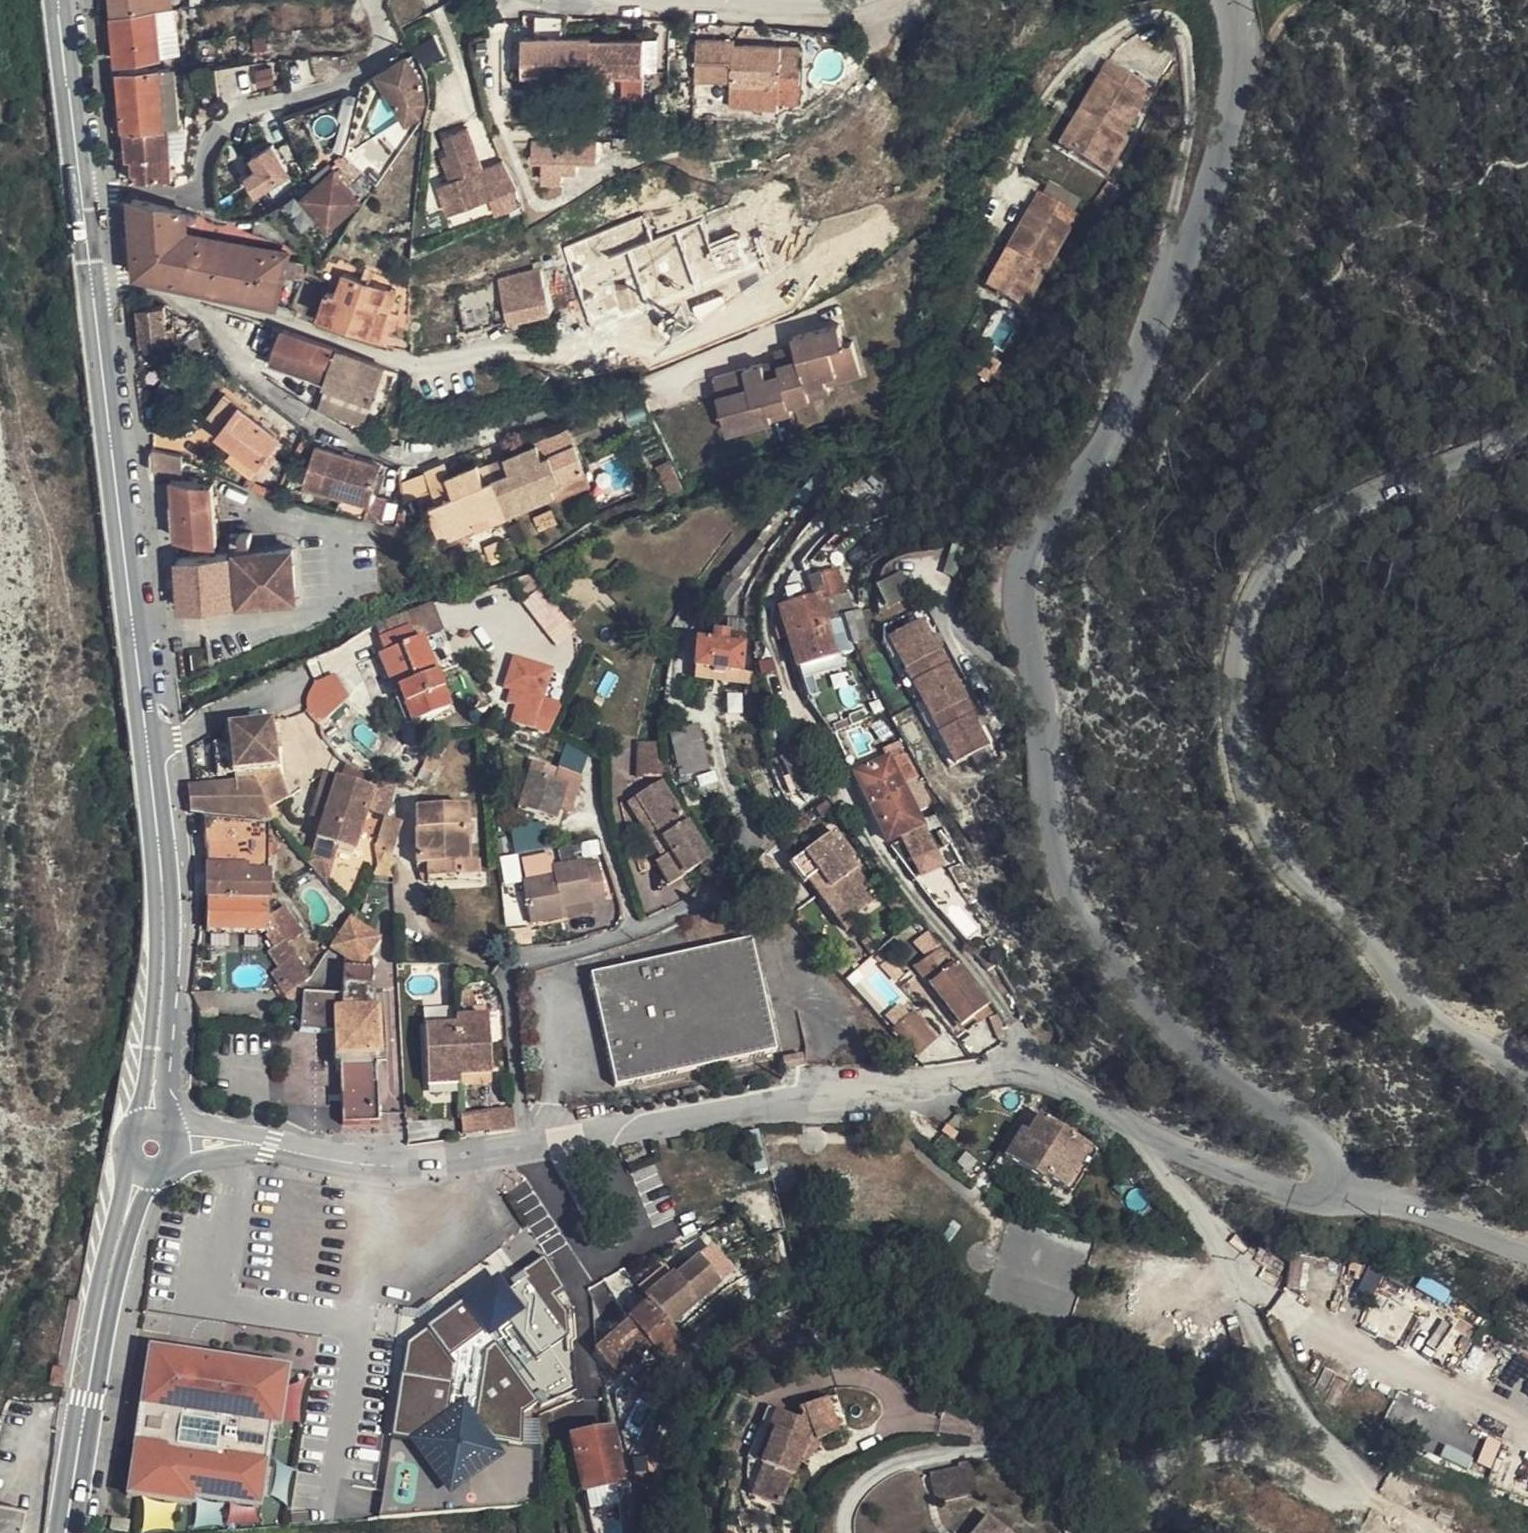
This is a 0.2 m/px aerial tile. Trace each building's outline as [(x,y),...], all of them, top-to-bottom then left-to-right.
[(99,15),(112,14),(110,0),(97,0),(99,15)] [(112,14),(167,9),(167,0),(110,0),(112,14)] [(167,9),(112,14),(115,45),(131,43),(131,37),(135,37),(135,30),(151,28),(152,36),(168,34),(167,9)] [(131,43),(115,45),(116,61),(169,53),(168,34),(152,36),(151,28),(135,30),(135,37),(131,37),(131,43)] [(509,48),(509,83),(543,83),(543,71),(576,71),(576,106),(597,107),(597,84),(626,84),(625,53),(576,52),(576,48),(509,48)] [(783,111),(785,78),(763,76),(764,59),(726,58),(726,65),(717,64),(717,53),(680,51),(678,91),(714,94),(714,106),(740,108),(740,99),(762,100),(762,109),(783,111)] [(156,68),(118,70),(120,86),(122,130),(161,126),(157,81),(156,71),(156,68)] [(403,123),(407,113),(405,93),(391,68),(365,84),(390,130),(403,123)] [(168,70),(156,71),(157,81),(168,80),(168,70)] [(1092,81),(1042,164),(1093,196),(1114,160),(1108,156),(1135,108),(1092,81)] [(120,86),(106,88),(109,130),(122,130),(120,86)] [(740,108),(714,106),(714,115),(740,116),(740,108)] [(161,126),(122,130),(127,182),(177,176),(172,125),(161,126)] [(544,156),(546,178),(566,177),(565,162),(602,160),(600,133),(533,138),(534,157),(544,156)] [(281,138),(248,149),(261,185),(293,174),(281,138)] [(495,202),(483,175),(464,181),(460,183),(452,160),(456,158),(450,140),(428,148),(434,165),(427,167),(435,191),(424,195),(433,225),(495,202)] [(460,183),(464,181),(456,158),(452,160),(460,183)] [(321,183),(291,207),(314,234),(341,210),(321,183)] [(183,229),(182,211),(129,198),(134,271),(291,308),(296,262),(188,234),(183,229)] [(1001,275),(980,313),(1012,330),(1064,236),(1024,212),(993,268),(1001,275)] [(728,270),(712,225),(632,253),(647,298),(728,270)] [(526,287),(536,324),(623,301),(614,265),(526,287)] [(971,306),(980,313),(1001,275),(993,268),(971,306)] [(374,283),(330,273),(325,296),(314,293),(308,320),(371,334),(378,307),(370,305),(374,283)] [(526,287),(524,281),(439,306),(450,345),(502,332),(504,340),(515,336),(514,329),(536,324),(526,287)] [(164,339),(161,304),(135,306),(138,342),(164,339)] [(749,387),(747,378),(745,373),(692,388),(707,444),(743,435),(740,425),(772,415),(795,409),(791,394),(827,383),(829,389),(849,383),(841,352),(829,356),(823,334),(776,349),(779,359),(785,380),(765,386),(764,383),(749,387)] [(318,363),(319,362),(257,338),(256,343),(318,363)] [(257,372),(307,389),(318,363),(256,343),(252,358),(261,360),(257,372)] [(762,373),(764,383),(765,386),(785,380),(779,359),(760,365),(762,373)] [(353,413),(365,380),(319,362),(318,363),(307,389),(306,392),(353,413)] [(762,373),(747,378),(749,387),(764,383),(762,373)] [(811,395),(829,389),(827,383),(791,394),(795,409),(814,404),(811,395)] [(219,449),(245,466),(264,434),(205,396),(190,422),(205,430),(201,438),(219,449)] [(740,425),(743,435),(775,426),(772,415),(740,425)] [(470,488),(485,527),(537,505),(533,496),(568,481),(550,438),(516,453),(517,456),(489,469),(492,477),(470,488)] [(238,478),(245,466),(219,449),(213,462),(238,478)] [(285,490),(320,502),(323,491),(351,500),(359,470),(297,451),(285,490)] [(136,462),(134,482),(152,485),(163,487),(162,467),(136,462)] [(489,469),(466,478),(470,488),(492,477),(489,469)] [(459,538),(485,527),(470,488),(463,491),(459,481),(456,474),(428,485),(423,474),(405,483),(418,513),(408,518),(419,544),(455,528),(459,538)] [(470,488),(466,478),(459,481),(463,491),(470,488)] [(533,496),(537,505),(572,490),(568,481),(533,496)] [(405,483),(379,495),(384,529),(408,518),(418,513),(405,483)] [(152,489),(154,549),(197,555),(195,498),(152,489)] [(323,491),(320,502),(349,510),(351,500),(323,491)] [(455,528),(419,544),(423,553),(459,538),(455,528)] [(157,618),(235,616),(234,586),(210,587),(209,566),(156,569),(157,618)] [(897,576),(877,586),(888,607),(907,597),(897,576)] [(514,586),(495,594),(508,612),(523,600),(514,586)] [(832,614),(853,606),(849,594),(827,601),(832,614)] [(523,600),(508,612),(506,613),(560,684),(571,661),(523,600)] [(783,605),(764,609),(760,630),(771,663),(789,718),(818,709),(808,680),(821,675),(819,669),(803,616),(788,621),(783,605)] [(365,638),(368,647),(410,630),(420,626),(418,619),(392,629),(365,638)] [(420,626),(410,630),(426,642),(420,626)] [(862,660),(896,724),(904,720),(871,656),(907,637),(902,627),(865,647),(862,660)] [(410,630),(368,647),(369,652),(396,641),(401,655),(409,653),(427,646),(426,642),(410,630)] [(847,661),(842,632),(825,635),(831,665),(847,661)] [(918,754),(934,784),(970,764),(958,740),(961,738),(922,660),(919,661),(907,637),(871,656),(904,720),(920,753),(918,754)] [(396,641),(369,652),(374,667),(366,671),(379,706),(388,702),(394,717),(389,719),(397,739),(435,723),(409,653),(401,655),(396,641)] [(722,690),(726,643),(713,642),(711,654),(697,652),(697,661),(687,661),(678,661),(674,698),(696,700),(697,688),(722,690)] [(697,661),(697,652),(687,651),(687,661),(697,661)] [(318,692),(297,701),(294,704),(292,708),(290,710),(289,715),(289,721),(290,726),(292,729),(299,737),(327,715),(318,692)] [(829,745),(844,738),(831,702),(818,709),(829,745)] [(831,702),(844,738),(848,737),(831,702)] [(726,732),(733,731),(732,707),(725,708),(726,732)] [(503,710),(495,738),(496,740),(528,752),(543,721),(503,710)] [(904,720),(896,724),(928,788),(934,784),(918,754),(920,753),(904,720)] [(191,798),(165,800),(168,828),(176,830),(209,832),(221,833),(247,834),(250,833),(261,846),(269,837),(256,821),(251,826),(246,816),(271,812),(257,781),(254,754),(259,754),(257,736),(205,741),(206,756),(210,788),(213,788),(214,798),(191,798)] [(820,749),(835,782),(859,770),(844,738),(829,745),(820,749)] [(676,745),(646,751),(655,798),(685,791),(676,745)] [(195,788),(210,788),(206,756),(193,758),(195,788)] [(563,766),(546,759),(539,787),(556,792),(563,766)] [(616,797),(639,797),(638,787),(638,763),(616,763),(616,797)] [(774,811),(797,801),(788,772),(763,784),(774,811)] [(788,772),(797,801),(800,799),(788,772)] [(906,838),(870,774),(865,776),(877,798),(900,842),(906,838)] [(405,775),(397,793),(397,794),(408,799),(412,790),(415,792),(419,782),(405,775)] [(877,798),(865,776),(834,794),(848,825),(866,860),(900,842),(877,798)] [(533,835),(536,825),(543,797),(532,793),(534,786),(509,779),(500,810),(508,813),(506,828),(533,835)] [(332,780),(331,782),(333,784),(335,785),(338,786),(345,788),(356,789),(337,784),(332,780)] [(333,784),(331,782),(326,795),(361,807),(355,826),(356,827),(371,792),(356,789),(345,788),(338,786),(335,785),(333,784)] [(377,785),(374,792),(381,795),(394,800),(397,794),(397,793),(377,785)] [(548,828),(556,792),(539,787),(534,786),(532,793),(543,797),(536,825),(548,828)] [(361,807),(326,795),(307,789),(300,809),(311,813),(292,869),(314,877),(319,862),(334,867),(349,825),(355,826),(361,807)] [(374,792),(371,792),(356,827),(369,831),(381,795),(374,792)] [(646,903),(674,885),(680,872),(633,804),(611,820),(648,873),(637,880),(633,883),(646,903)] [(496,825),(506,828),(508,813),(500,810),(496,825)] [(446,823),(392,825),(394,884),(404,883),(404,898),(457,895),(456,874),(448,874),(446,823)] [(245,892),(246,839),(218,839),(211,838),(192,835),(180,834),(184,882),(193,882),(193,888),(245,892)] [(492,845),(495,867),(526,862),(523,840),(492,845)] [(486,850),(477,850),(477,867),(487,865),(486,850)] [(902,879),(906,877),(916,871),(906,851),(891,859),(902,879)] [(853,920),(811,854),(767,884),(779,903),(786,899),(820,951),(832,942),(829,937),(853,920)] [(531,890),(530,884),(526,865),(494,871),(499,896),(531,890)] [(352,887),(371,891),(370,870),(364,867),(358,877),(352,887)] [(292,869),(289,879),(306,900),(314,877),(292,869)] [(906,877),(911,886),(921,881),(916,871),(906,877)] [(680,872),(674,885),(683,878),(680,872)] [(575,875),(562,878),(563,886),(576,883),(575,875)] [(562,878),(530,884),(531,890),(499,896),(506,938),(540,932),(538,923),(569,917),(581,914),(576,883),(563,886),(562,878)] [(917,897),(926,892),(921,881),(911,886),(917,897)] [(193,888),(186,888),(186,917),(245,918),(245,892),(193,888)] [(245,918),(186,917),(185,946),(244,947),(244,937),(245,918)] [(538,923),(540,932),(570,925),(569,917),(538,923)] [(896,933),(886,920),(873,932),(885,944),(896,933)] [(261,925),(244,937),(253,950),(261,962),(277,950),(261,925)] [(338,1001),(343,1001),(343,974),(339,972),(350,953),(323,934),(303,965),(316,973),(337,987),(338,1001)] [(256,1006),(266,1022),(269,1022),(272,1022),(273,1023),(276,1026),(278,1007),(278,1004),(284,995),(261,962),(253,950),(244,957),(252,969),(247,973),(264,1000),(256,1006)] [(752,1069),(728,955),(669,967),(567,988),(590,1101),(752,1069)] [(833,964),(845,980),(852,974),(842,958),(833,964)] [(955,1032),(967,1022),(920,966),(895,987),(942,1043),(955,1032)] [(278,1007),(276,1026),(274,1044),(314,1048),(317,1137),(353,1136),(350,1013),(344,1012),(343,1001),(338,1001),(337,987),(316,973),(316,1012),(278,1007)] [(973,1028),(967,1022),(955,1032),(962,1039),(973,1028)] [(220,1030),(201,1029),(200,1038),(219,1040),(220,1030)] [(466,1035),(434,1036),(434,1043),(401,1044),(404,1100),(438,1100),(438,1092),(466,1091),(466,1035)] [(877,1047),(872,1051),(877,1057),(882,1052),(877,1047)] [(488,1136),(514,1134),(513,1113),(460,1115),(461,1134),(487,1134),(488,1136)] [(1038,1130),(1032,1138),(1049,1147),(1053,1141),(1038,1130)] [(998,1145),(991,1158),(981,1175),(1016,1198),(1018,1193),(1033,1203),(1038,1205),(1064,1164),(1014,1133),(1004,1149),(998,1145)] [(981,1175),(991,1158),(983,1153),(973,1170),(981,1175)] [(1071,1168),(1064,1164),(1038,1205),(1044,1209),(1071,1168)] [(651,1294),(623,1317),(625,1320),(648,1343),(678,1314),(665,1299),(660,1303),(651,1294)] [(646,1380),(666,1361),(648,1343),(625,1320),(606,1337),(628,1361),(646,1380)] [(595,1390),(628,1361),(606,1337),(573,1367),(595,1390)] [(295,1359),(146,1339),(120,1489),(272,1496),(295,1359)] [(539,1443),(542,1418),(526,1417),(523,1441),(539,1443)] [(772,1436),(752,1486),(740,1517),(769,1528),(788,1481),(790,1475),(796,1466),(797,1464),(806,1461),(827,1453),(816,1421),(788,1432),(791,1441),(785,1442),(772,1436)] [(772,1436),(754,1428),(734,1477),(752,1486),(772,1436)] [(546,1459),(556,1508),(587,1501),(596,1499),(585,1450),(546,1459)] [(930,1484),(901,1489),(906,1517),(948,1509),(942,1474),(928,1476),(930,1484)] [(587,1501),(556,1508),(560,1527),(591,1520),(587,1501)]
